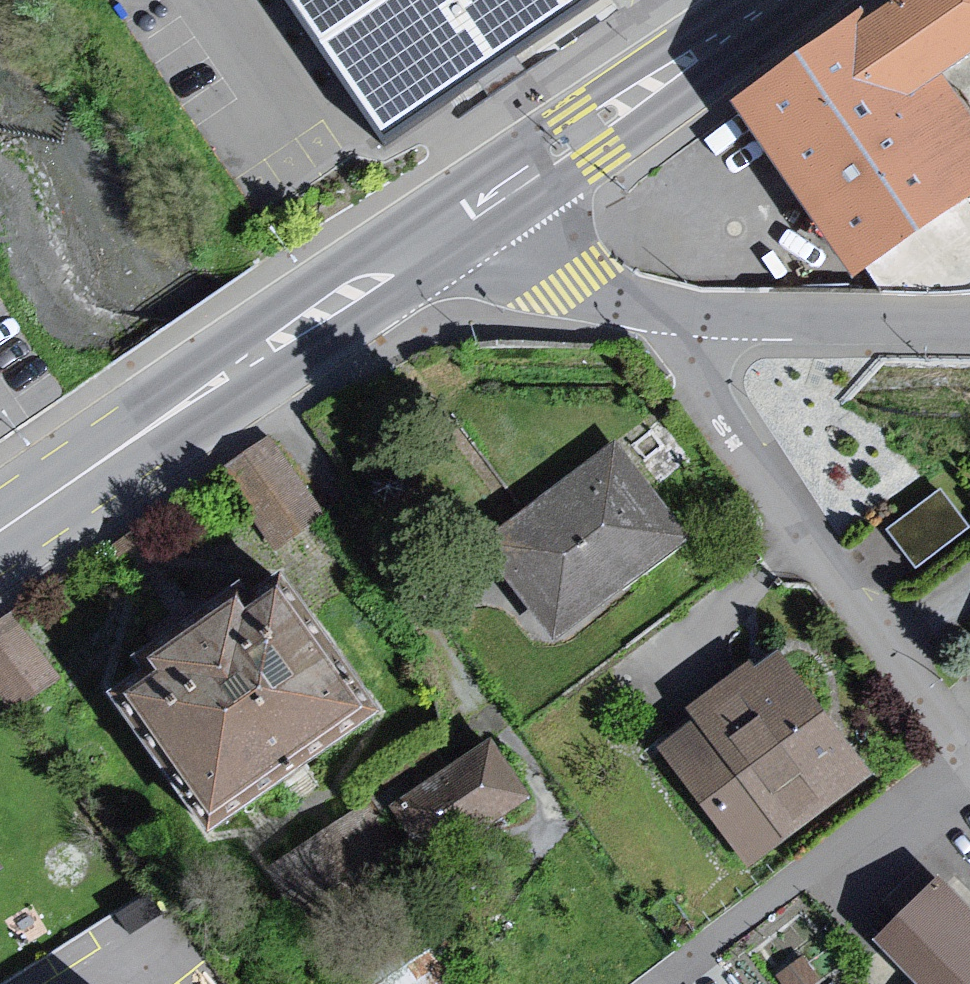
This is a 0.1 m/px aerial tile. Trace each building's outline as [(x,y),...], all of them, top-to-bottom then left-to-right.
[(389,135),(586,0),(296,0),(389,135)] [(750,110),(871,281),(969,211),(969,103),(957,84),(969,75),(969,0),(906,0),(750,110)] [(271,425),(240,447),(297,527),(327,505),(271,425)] [(616,447),(479,544),(554,649),(691,551),(616,447)] [(888,534),(918,573),(969,535),(969,526),(945,492),(888,534)] [(156,702),(237,816),(393,714),(306,597),(277,617),(266,603),(174,667),(185,684),(156,702)] [(16,700),(61,667),(12,601),(0,610),(0,679),(16,700)] [(694,729),(660,752),(755,874),(877,780),(776,659),(762,673),(752,669),(688,716),(694,729)] [(490,745),(396,800),(402,827),(439,867),(531,802),(490,745)] [(886,949),(916,983),(969,983),(969,912),(946,887),(886,949)]
